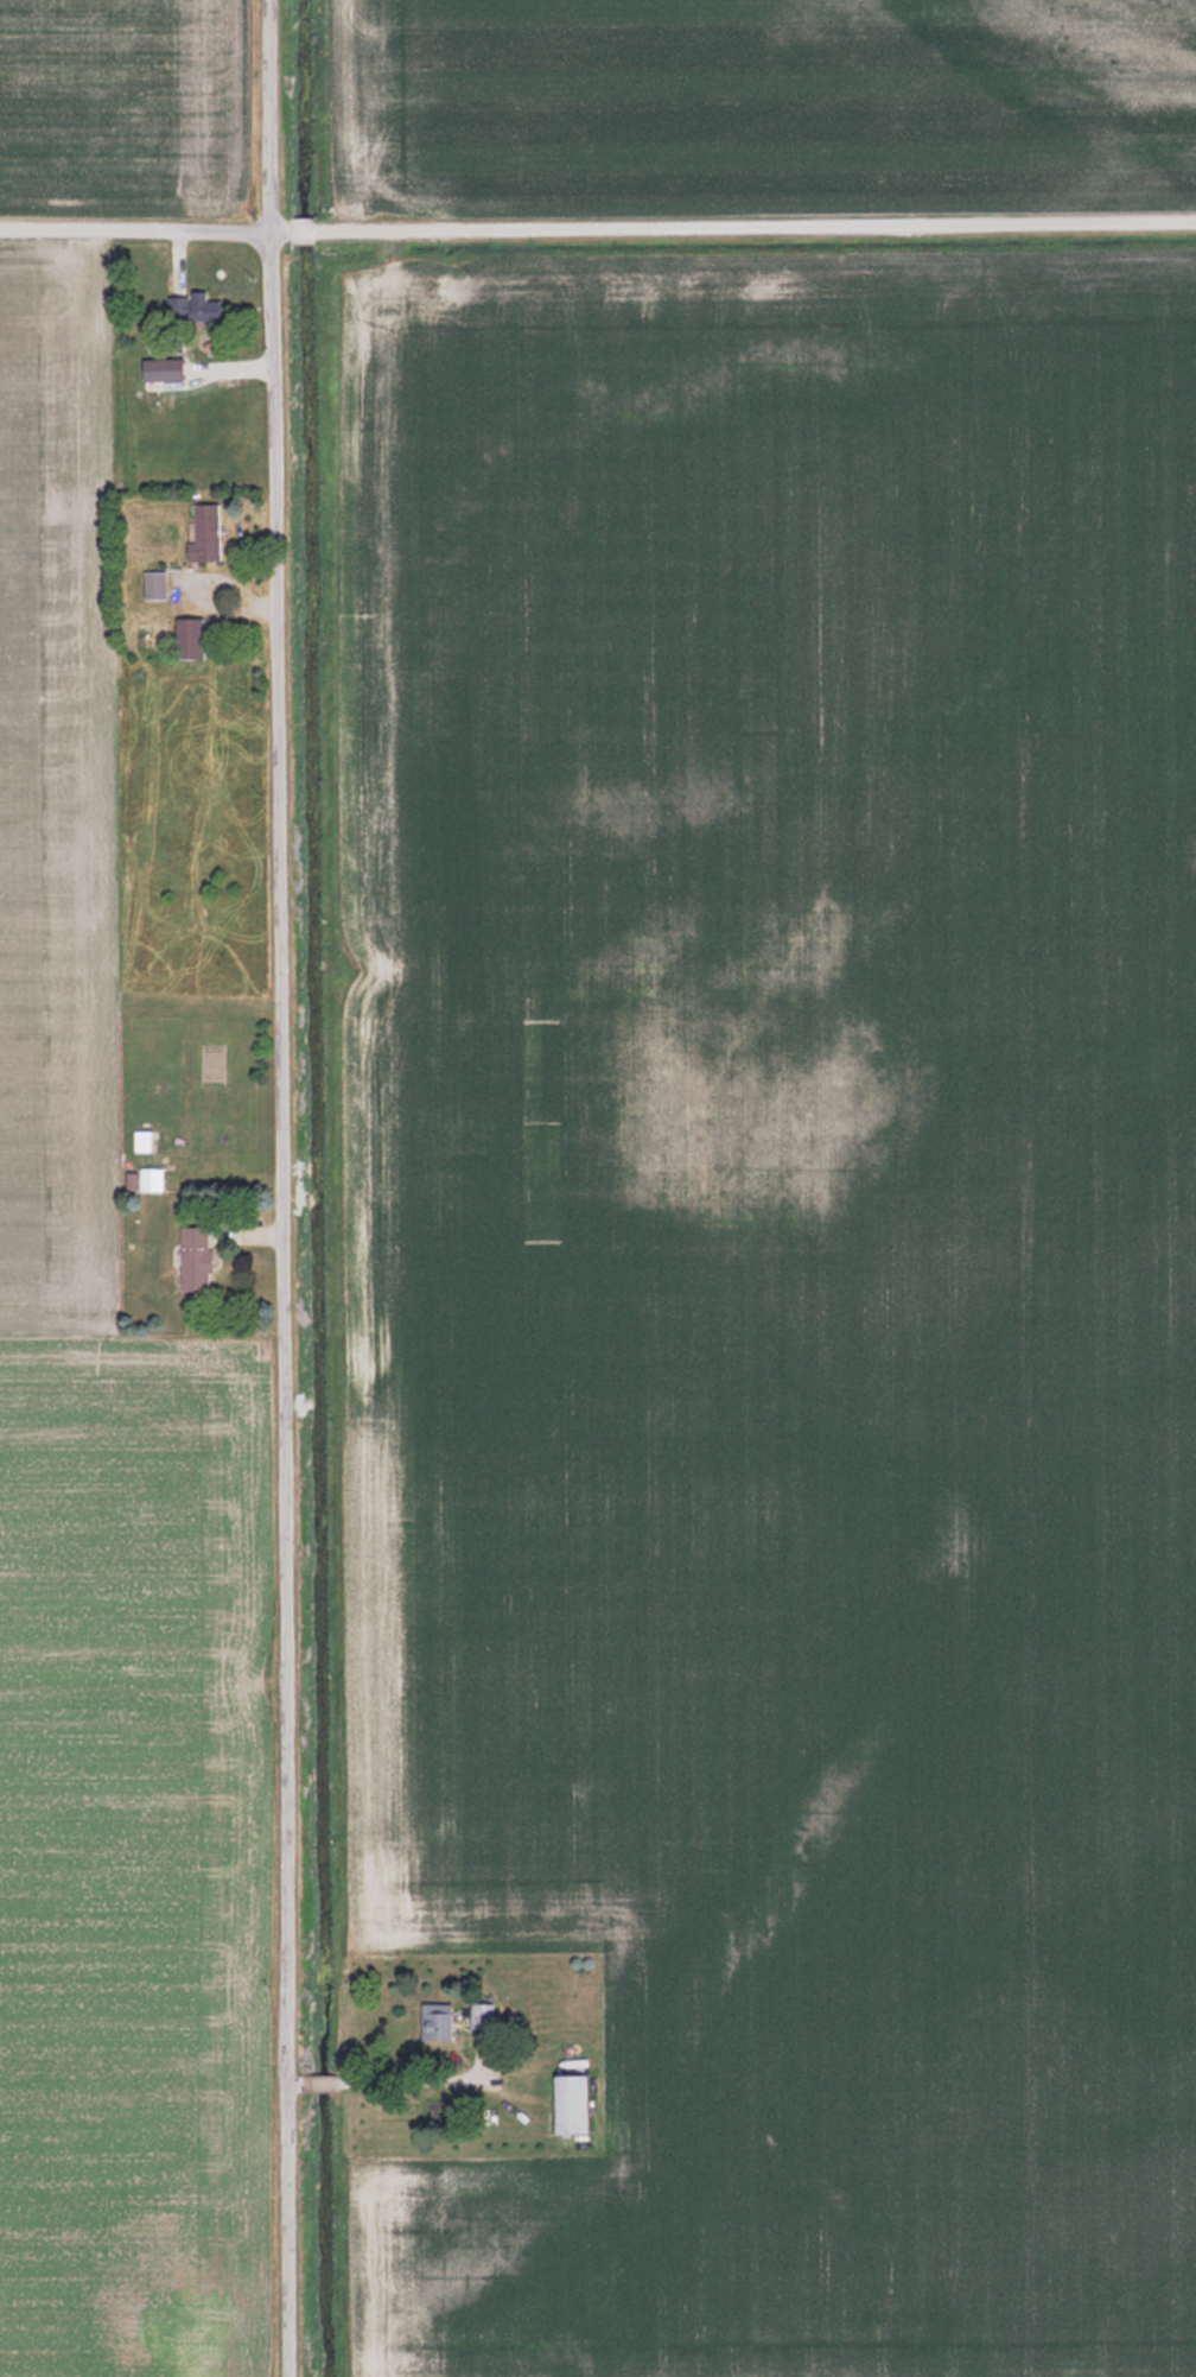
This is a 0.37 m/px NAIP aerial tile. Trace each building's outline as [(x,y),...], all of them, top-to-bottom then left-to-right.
[(213,320),(213,293),(168,293),(168,320),(213,320)] [(186,380),(186,359),(149,359),(149,380),(186,380)] [(217,504),(192,504),(193,542),(185,542),(185,561),(217,561),(217,504)] [(143,571),(143,599),(167,599),(167,571),(143,571)] [(202,659),(202,617),(173,617),(173,659),(202,659)] [(150,1131),(135,1131),(135,1150),(150,1150),(150,1131)] [(163,1189),(163,1170),(127,1170),(127,1189),(163,1189)] [(180,1226),(180,1291),(209,1291),(209,1226),(180,1226)] [(452,2040),(452,2013),(420,2013),(420,2040),(452,2040)] [(551,2075),(551,2133),(586,2133),(586,2075),(551,2075)]
